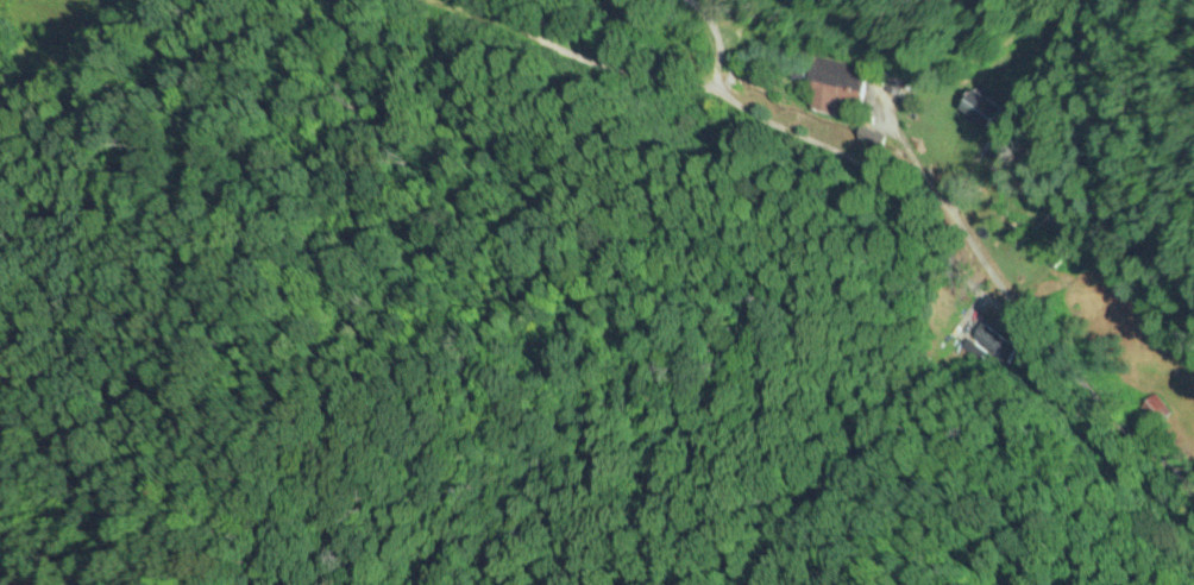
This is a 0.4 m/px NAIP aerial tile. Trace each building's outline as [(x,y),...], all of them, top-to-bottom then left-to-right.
[(813,96),(864,107),(872,70),(821,58),(813,96)] [(1007,113),(981,89),(965,106),(991,131),(1007,113)] [(1172,414),(1155,397),(1142,410),(1159,427),(1172,414)]
